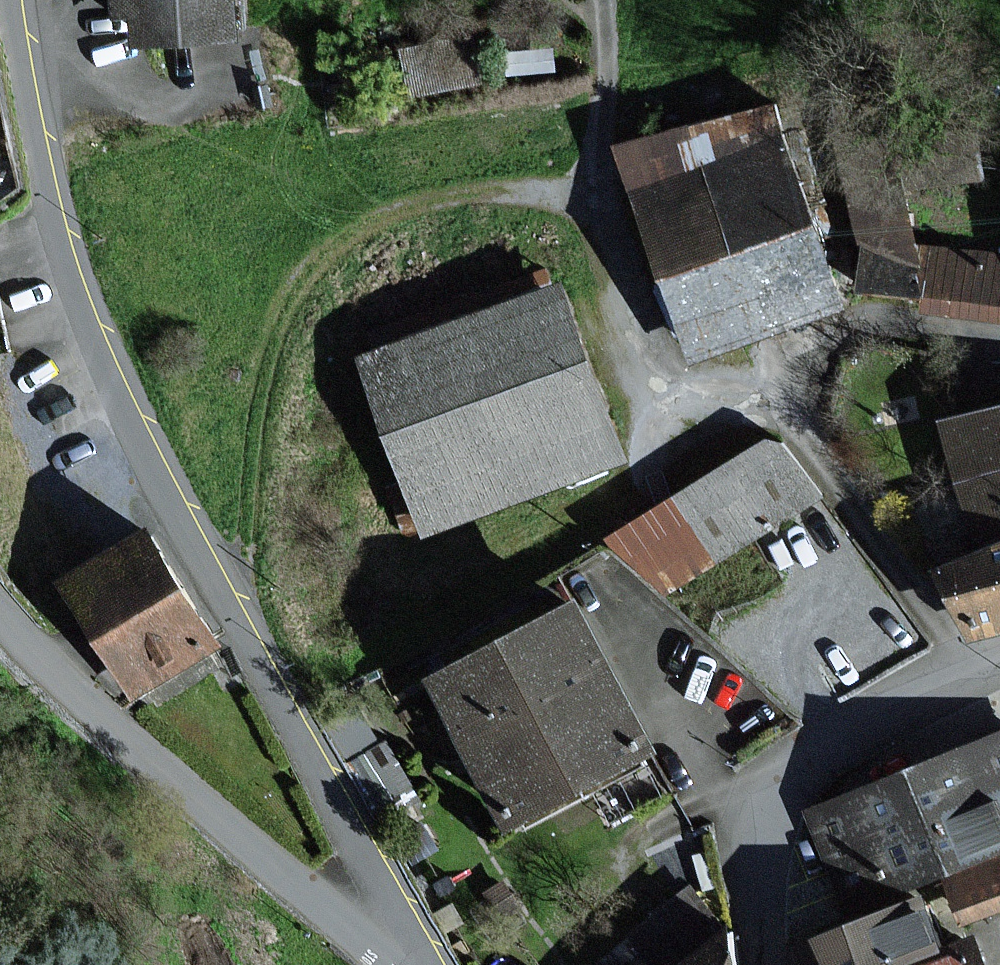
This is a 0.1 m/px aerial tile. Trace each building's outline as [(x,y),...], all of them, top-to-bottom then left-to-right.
[(244,40),(241,0),(125,0),(129,49),(244,40)] [(773,102),(617,153),(686,364),(843,313),(773,102)] [(853,291),(999,309),(999,243),(909,232),(913,201),(865,195),(853,291)] [(562,284),(358,357),(423,536),(627,463),(562,284)] [(983,548),(999,543),(999,414),(950,427),(983,548)] [(782,419),(610,523),(653,592),(824,487),(782,419)] [(148,533),(63,585),(133,698),(218,646),(148,533)] [(983,548),(956,555),(977,633),(999,626),(999,543),(983,548)] [(567,612),(436,683),(512,823),(644,752),(567,612)] [(813,808),(851,906),(999,848),(999,736),(813,808)] [(950,879),(966,921),(999,908),(999,860),(950,879)] [(824,964),(904,964),(937,952),(917,901),(815,940),(824,964)] [(728,934),(690,964),(735,964),(728,934)] [(937,952),(904,964),(986,964),(975,937),(937,952)]
